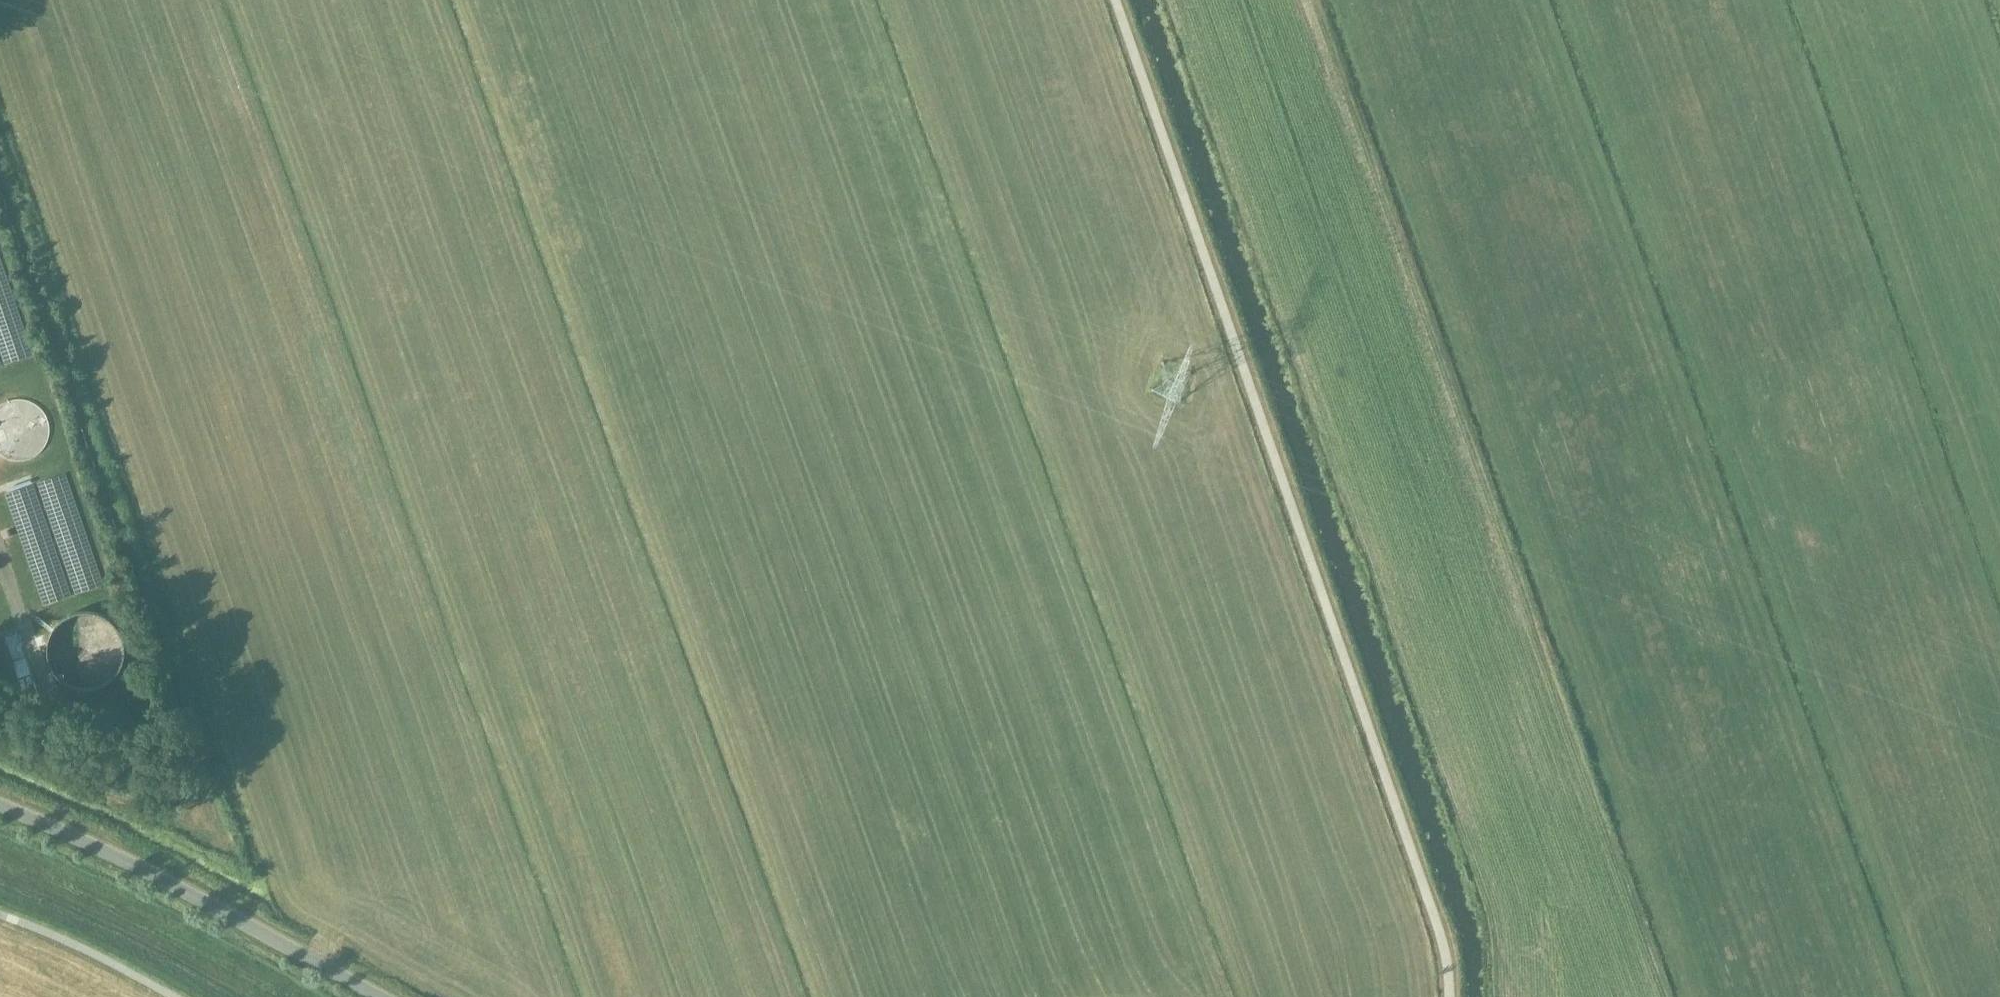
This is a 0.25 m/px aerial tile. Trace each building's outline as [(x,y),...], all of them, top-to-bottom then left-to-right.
[(20,699),(39,693),(17,633),(4,637),(14,667),(11,668),(20,699)]
